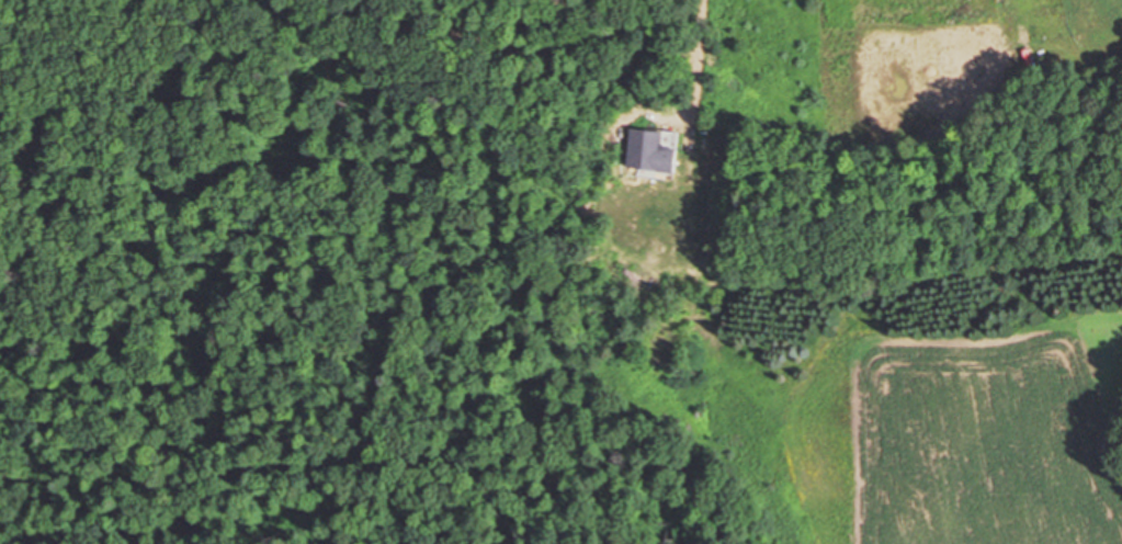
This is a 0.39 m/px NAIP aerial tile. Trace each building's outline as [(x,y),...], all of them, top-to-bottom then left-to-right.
[(621,169),(670,173),(673,132),(624,128),(621,169)]
